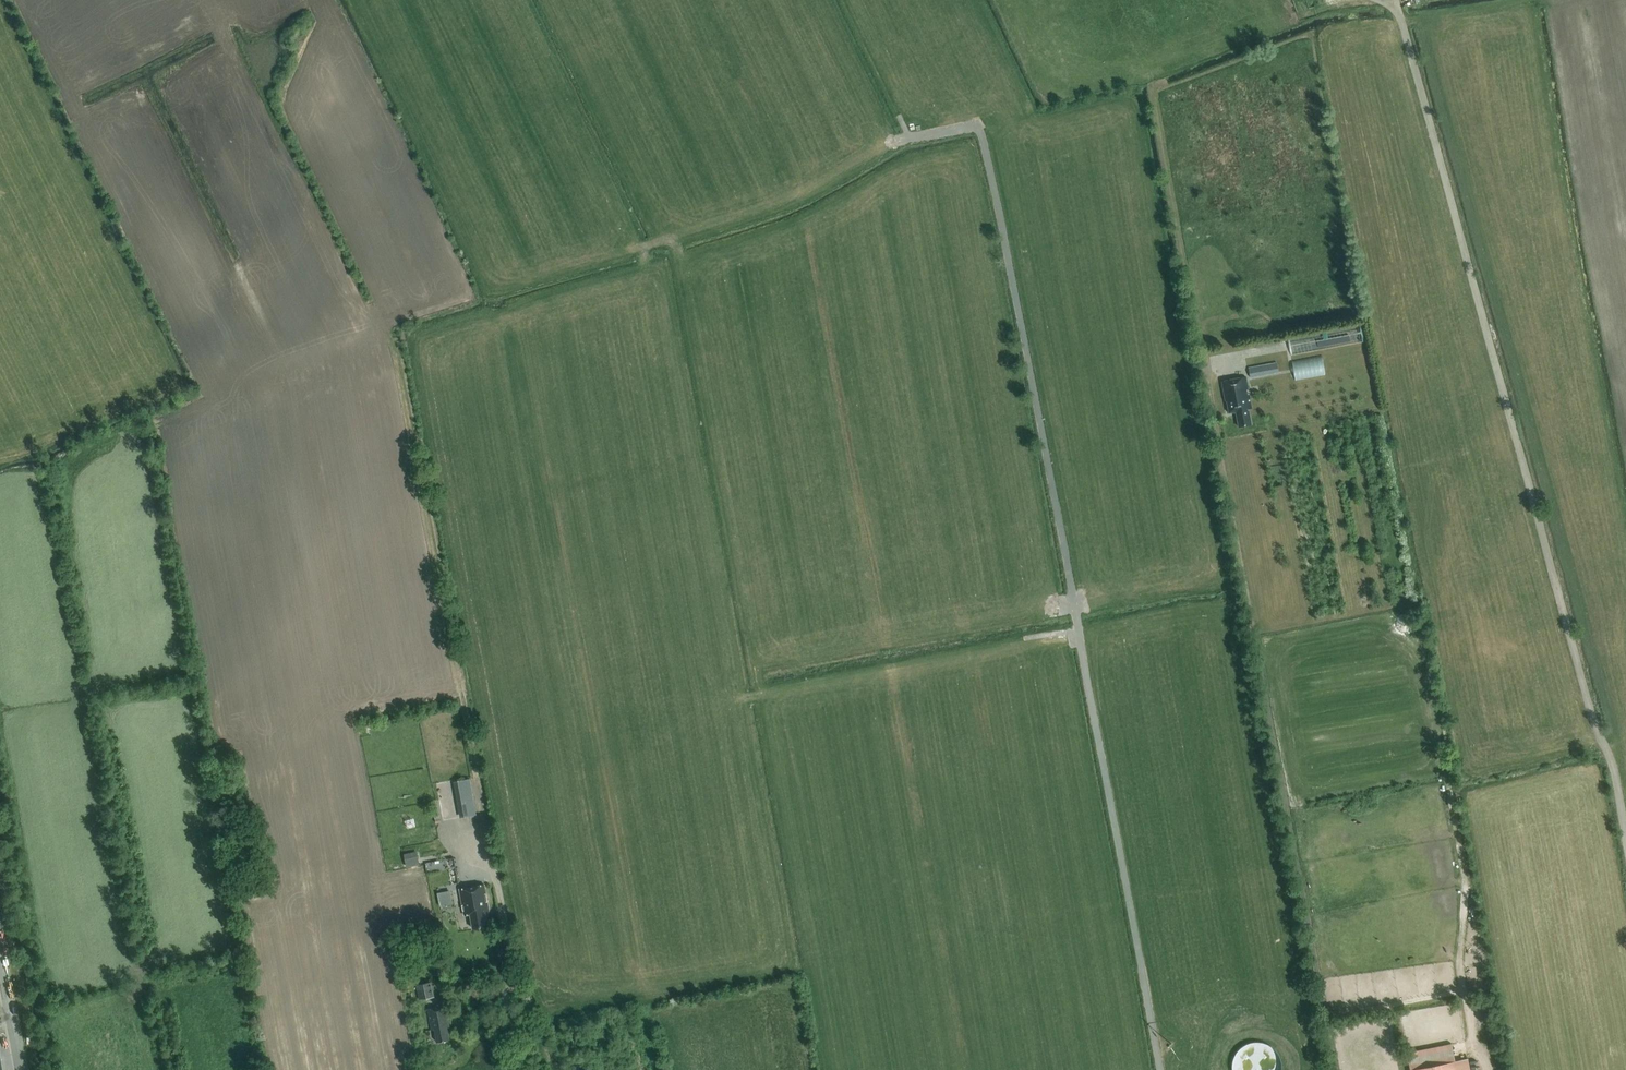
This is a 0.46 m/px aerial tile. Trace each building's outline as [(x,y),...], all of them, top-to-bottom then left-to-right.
[(1290,337),(1293,351),(1363,340),(1360,326),(1290,337)] [(1296,378),(1326,375),(1324,356),(1294,359),(1296,378)] [(1277,363),(1249,367),(1250,378),(1279,373),(1277,363)] [(1250,409),(1244,377),(1220,382),(1223,402),(1224,402),(1227,414),(1234,412),(1236,428),(1249,425),(1246,410),(1250,409)] [(461,816),(477,813),(471,777),(456,779),(461,816)] [(406,865),(420,863),(418,850),(404,852),(406,865)] [(486,911),(489,911),(485,885),(459,890),(464,915),(470,914),(473,928),(475,928),(488,926),(485,912),(486,912),(486,911)] [(440,905),(454,903),(451,889),(438,892),(440,905)] [(435,997),(432,982),(417,985),(420,1000),(435,997)] [(449,1021),(450,1021),(447,1006),(428,1009),(432,1030),(435,1030),(437,1042),(450,1039),(447,1027),(450,1026),(449,1021)] [(1468,1058),(1455,1061),(1452,1043),(1407,1052),(1411,1069),(1471,1069),(1468,1058)]
